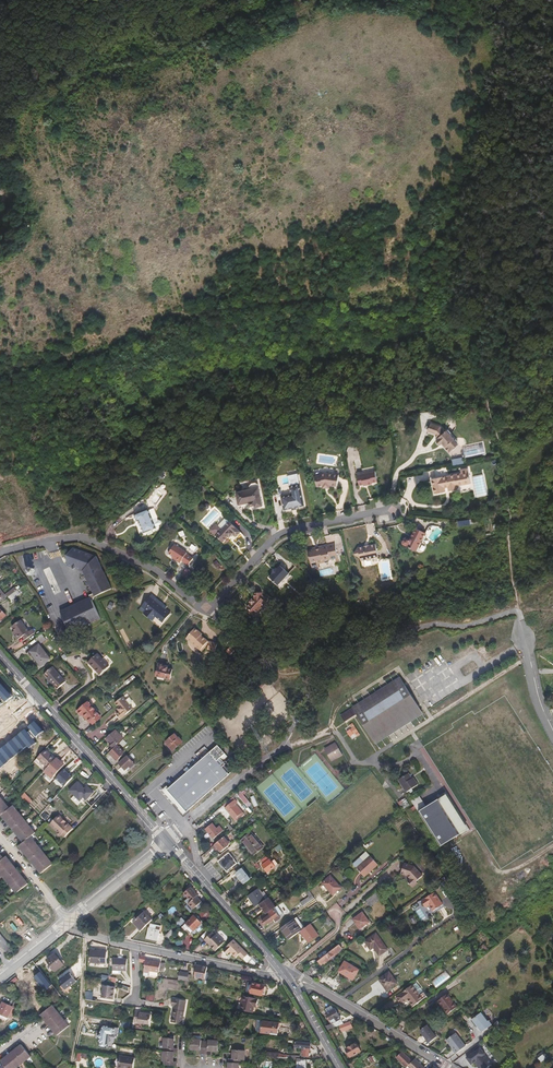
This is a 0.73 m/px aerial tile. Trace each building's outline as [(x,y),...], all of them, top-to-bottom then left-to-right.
[(456,445),(452,440),(453,440),(445,431),(443,433),(438,427),(428,424),(425,432),(432,434),(436,439),(434,441),(438,446),(439,445),(440,444),(443,447),(442,449),(446,453),(448,452),(456,445)] [(472,483),(469,468),(461,470),(462,473),(447,476),(436,478),(432,479),(435,493),(446,491),(445,487),(445,485),(449,485),(449,486),(450,491),(458,489),(458,485),(472,483)] [(341,484),(342,472),(327,471),(322,472),(322,474),(315,475),(318,485),(325,484),(326,484),(333,484),(333,483),(341,484)] [(379,486),(377,476),(359,480),(361,490),(365,490),(368,489),(368,490),(374,489),(373,487),(379,486)] [(264,506),(260,484),(257,483),(253,483),(251,486),(252,489),(238,491),(240,504),(250,502),(250,504),(253,503),(256,503),(256,505),(257,507),(264,506)] [(305,504),(301,484),(290,486),(292,493),(282,495),(285,509),(293,507),(297,506),(305,504)] [(162,519),(162,517),(161,516),(160,517),(158,514),(154,516),(148,505),(135,512),(138,519),(140,518),(141,520),(142,522),(146,530),(158,524),(157,522),(162,520),(162,519)] [(231,538),(235,534),(237,537),(242,532),(231,521),(223,529),(217,524),(211,530),(224,543),(230,537),(231,538)] [(416,552),(426,533),(417,529),(412,539),(409,539),(408,540),(404,538),(404,539),(402,538),(401,541),(402,543),(402,544),(406,546),(406,547),(416,552)] [(339,563),(334,543),(333,543),(334,547),(327,548),(327,550),(324,551),(323,549),(321,552),(319,550),(317,551),(315,553),(314,551),(313,553),(310,554),(309,556),(313,572),(320,570),(319,567),(319,565),(324,564),(326,565),(329,565),(331,562),(331,561),(335,561),(336,564),(339,563)] [(195,558),(188,554),(189,553),(176,544),(170,553),(174,556),(177,558),(176,560),(181,563),(183,561),(190,565),(195,558)] [(379,558),(376,544),(369,546),(370,547),(365,548),(365,547),(359,548),(359,551),(356,556),(361,559),(362,561),(366,560),(368,561),(372,561),(373,559),(379,558)] [(112,588),(97,555),(74,546),(72,552),(68,554),(70,558),(67,564),(84,570),(94,593),(90,595),(91,597),(61,611),(71,632),(101,619),(92,600),(94,600),(95,596),(112,588)] [(288,570),(290,568),(287,566),(289,563),(284,559),(280,564),(288,570)] [(279,586),(290,574),(282,566),(279,570),(278,569),(274,573),(275,574),(271,578),(279,586)] [(186,577),(191,571),(186,568),(182,574),(186,577)] [(9,597),(17,590),(18,590),(15,587),(5,595),(7,598),(9,597)] [(12,601),(20,594),(17,590),(9,597),(12,601)] [(256,615),(269,601),(263,595),(263,593),(256,594),(257,598),(257,599),(256,601),(255,600),(253,599),(251,602),(252,603),(248,608),(256,615)] [(170,613),(165,609),(153,600),(155,598),(150,594),(140,606),(145,610),(142,613),(147,617),(150,614),(154,618),(155,617),(162,622),(170,613)] [(166,607),(155,598),(153,600),(165,609),(166,607)] [(35,633),(32,629),(29,631),(21,620),(12,626),(15,630),(12,633),(17,640),(23,636),(25,640),(35,633)] [(207,641),(200,635),(197,632),(198,631),(194,628),(185,638),(199,650),(207,641)] [(40,644),(46,640),(42,634),(34,639),(39,645),(30,652),(42,667),(51,659),(40,644)] [(201,651),(206,644),(208,645),(209,641),(207,641),(199,650),(201,651)] [(214,652),(216,643),(209,641),(208,645),(207,649),(211,649),(210,651),(214,652)] [(100,675),(110,666),(98,654),(88,663),(100,675)] [(170,680),(172,670),(168,669),(168,667),(164,666),(164,665),(158,663),(155,677),(170,680)] [(62,678),(57,671),(53,667),(44,674),(57,689),(66,682),(62,678)] [(65,675),(60,669),(57,671),(62,678),(65,675)] [(423,713),(400,678),(399,678),(400,680),(394,682),(341,715),(345,722),(354,717),(357,714),(359,718),(376,743),(388,735),(411,721),(423,713)] [(0,681),(0,699),(1,698),(6,702),(13,696),(0,681)] [(266,705),(271,710),(275,706),(276,708),(282,703),(284,705),(288,702),(279,693),(266,705)] [(121,720),(133,709),(122,698),(115,704),(119,708),(118,709),(120,712),(117,715),(121,720)] [(83,714),(92,706),(89,702),(79,710),(82,715),(83,714)] [(100,715),(92,706),(83,714),(91,723),(100,715)] [(93,725),(102,718),(100,715),(91,723),(93,725)] [(36,722),(30,727),(32,730),(29,732),(26,730),(0,750),(0,768),(28,747),(29,748),(36,743),(33,740),(44,730),(36,722)] [(352,740),(360,734),(353,724),(345,729),(352,740)] [(125,752),(119,747),(121,745),(123,747),(135,736),(134,736),(136,734),(133,731),(109,753),(117,760),(125,752)] [(118,739),(116,737),(115,738),(114,737),(116,735),(113,733),(106,739),(113,748),(119,743),(117,740),(118,739)] [(183,742),(179,738),(178,738),(175,734),(166,742),(173,750),(183,742)] [(343,755),(335,743),(327,748),(334,760),(343,755)] [(130,756),(137,750),(135,747),(128,754),(130,756)] [(182,812),(186,808),(188,810),(232,773),(225,765),(226,765),(226,764),(221,758),(226,754),(219,747),(170,788),(169,787),(165,791),(182,812)] [(202,756),(208,750),(204,747),(198,753),(202,756)] [(334,760),(327,748),(323,750),(330,763),(334,760)] [(54,761),(48,756),(49,755),(46,753),(38,761),(47,769),(54,761)] [(135,764),(128,756),(120,763),(126,771),(130,767),(131,768),(135,764)] [(54,777),(63,766),(56,759),(54,761),(47,769),(46,770),(54,777)] [(64,768),(57,777),(67,786),(74,777),(64,768)] [(419,784),(414,777),(412,778),(409,773),(398,780),(407,792),(419,784)] [(76,780),(68,789),(80,801),(84,798),(86,800),(95,792),(87,784),(84,788),(76,780)] [(251,804),(240,791),(237,794),(248,807),(251,804)] [(28,804),(32,800),(25,792),(21,796),(28,804)] [(438,800),(460,834),(469,829),(447,794),(438,800)] [(41,873),(53,864),(31,836),(35,833),(13,805),(10,808),(0,796),(0,816),(1,815),(23,843),(19,846),(41,873)] [(426,806),(420,796),(412,801),(418,810),(426,806)] [(242,813),(235,805),(237,803),(234,800),(225,808),(234,820),(242,813)] [(460,834),(438,800),(418,813),(440,847),(460,834)] [(72,829),(66,823),(64,824),(60,819),(61,818),(58,815),(49,825),(56,832),(55,833),(55,835),(57,837),(59,836),(60,835),(63,838),(72,829)] [(224,831),(220,826),(217,828),(213,823),(206,829),(214,839),(224,831)] [(263,847),(252,833),(242,841),(253,855),(263,847)] [(231,844),(224,837),(212,847),(215,851),(218,848),(221,852),(231,844)] [(237,863),(229,853),(218,861),(227,871),(237,863)] [(6,856),(4,858),(0,854),(0,873),(17,893),(28,884),(6,856)] [(371,872),(380,865),(372,856),(366,861),(362,857),(354,863),(364,876),(370,871),(371,872)] [(275,867),(270,859),(269,860),(267,857),(261,861),(264,864),(262,865),(268,872),(275,867)] [(423,875),(414,866),(405,862),(401,873),(408,875),(410,878),(412,880),(410,882),(409,883),(413,887),(418,883),(417,881),(423,875)] [(251,878),(243,868),(236,873),(244,883),(251,878)] [(341,888),(331,876),(323,883),(333,895),(341,888)] [(197,896),(198,895),(191,887),(184,893),(184,894),(188,898),(191,901),(186,907),(190,912),(202,902),(197,896)] [(266,900),(258,889),(248,896),(256,907),(259,904),(266,900)] [(304,906),(315,898),(309,890),(307,892),(309,896),(301,902),(304,906)] [(446,901),(437,890),(425,899),(427,903),(431,901),(432,903),(436,909),(446,901)] [(372,906),(381,899),(376,893),(367,901),(368,902),(367,903),(369,906),(370,905),(372,906)] [(276,907),(269,898),(266,900),(259,904),(266,914),(269,912),(276,907)] [(279,915),(282,913),(278,907),(269,913),(274,919),(276,922),(281,918),(279,915)] [(153,919),(142,909),(135,917),(137,919),(133,923),(141,931),(153,919)] [(271,921),(274,919),(269,913),(258,920),(263,927),(266,925),(269,923),(270,924),(272,923),(271,921)] [(369,921),(362,913),(353,919),(360,928),(369,921)] [(206,925),(196,914),(182,927),(186,931),(188,929),(195,937),(206,925)] [(301,931),(308,926),(306,923),(302,917),(298,920),(297,918),(281,929),(285,934),(289,940),(301,931)] [(324,926),(319,919),(314,923),(319,930),(324,926)] [(361,930),(371,923),(370,921),(369,921),(360,928),(361,930)] [(319,935),(311,924),(308,926),(301,931),(309,942),(319,935)] [(161,936),(161,933),(160,933),(161,927),(156,926),(155,930),(149,928),(146,938),(158,941),(159,936),(161,936)] [(168,940),(175,933),(172,930),(170,932),(169,932),(164,936),(168,940)] [(225,942),(217,934),(216,935),(212,932),(205,940),(216,951),(225,942)] [(7,954),(13,949),(0,934),(0,945),(7,954)] [(387,951),(375,934),(364,942),(370,950),(373,948),(379,957),(387,951)] [(248,954),(233,940),(226,947),(226,948),(224,950),(228,954),(230,952),(236,958),(239,955),(243,959),(248,954)] [(324,963),(339,951),(342,948),(340,944),(318,961),(321,965),(324,963)] [(107,963),(107,952),(91,951),(90,962),(107,963)] [(325,964),(340,952),(339,951),(324,963),(325,964)] [(56,971),(64,965),(55,953),(47,960),(56,971)] [(127,971),(127,959),(122,959),(119,958),(114,958),(113,970),(121,971),(127,971)] [(159,971),(161,962),(150,961),(150,962),(145,962),(145,963),(144,973),(148,973),(149,970),(159,972),(159,971)] [(359,970),(345,961),(339,971),(344,974),(354,980),(359,970)] [(206,972),(207,967),(196,965),(196,967),(197,968),(195,977),(205,979),(206,972)] [(312,966),(302,973),(310,977),(317,971),(312,966)] [(446,970),(432,981),(437,988),(451,977),(446,970)] [(51,985),(40,971),(32,977),(43,991),(51,985)] [(189,973),(180,971),(178,979),(187,981),(189,973)] [(397,983),(389,972),(379,979),(387,990),(397,983)] [(75,982),(68,973),(57,981),(64,990),(75,982)] [(354,980),(344,974),(342,976),(352,982),(354,980)] [(262,995),(264,985),(254,983),(252,993),(262,995)] [(114,999),(115,987),(103,986),(102,997),(114,999)] [(422,1000),(411,986),(398,996),(404,1003),(408,1000),(413,1006),(422,1000)] [(457,1007),(452,1000),(447,994),(438,1001),(448,1014),(457,1007)] [(256,1007),(258,999),(243,996),(240,1010),(253,1013),(254,1007),(256,1007)] [(182,1024),(186,1001),(173,999),(172,1006),(174,1007),(171,1022),(182,1024)] [(13,1007),(3,1002),(0,1009),(0,1013),(8,1017),(13,1007)] [(69,1026),(52,1005),(41,1015),(58,1035),(69,1026)] [(344,1024),(335,1009),(326,1014),(332,1024),(333,1024),(335,1027),(339,1025),(344,1024)] [(150,1025),(151,1014),(140,1013),(140,1012),(136,1011),(134,1022),(150,1025)] [(488,1021),(481,1012),(472,1019),(478,1026),(479,1025),(481,1028),(480,1028),(483,1032),(492,1024),(489,1020),(488,1021)] [(278,1033),(279,1023),(263,1021),(262,1025),(259,1025),(258,1028),(261,1029),(261,1033),(271,1034),(271,1032),(278,1033)] [(353,1027),(350,1021),(344,1024),(339,1025),(342,1032),(353,1027)] [(436,1037),(427,1026),(421,1030),(430,1042),(436,1037)] [(105,1039),(107,1031),(97,1028),(95,1037),(101,1038),(100,1039),(104,1040),(104,1039),(105,1039)] [(466,1046),(456,1033),(446,1040),(450,1045),(451,1044),(453,1047),(452,1047),(454,1050),(453,1050),(456,1054),(466,1046)] [(174,1048),(174,1038),(164,1038),(164,1048),(166,1048),(166,1051),(174,1052),(177,1052),(178,1049),(174,1048)] [(218,1051),(218,1041),(208,1040),(208,1042),(205,1042),(201,1042),(201,1040),(191,1040),(191,1050),(201,1050),(201,1053),(205,1053),(208,1054),(208,1051),(218,1051)] [(310,1049),(311,1043),(295,1041),(295,1047),(302,1048),(302,1056),(309,1057),(310,1049)] [(361,1051),(357,1043),(347,1049),(351,1057),(361,1051)] [(31,1057),(21,1044),(1,1061),(4,1065),(1,1067),(17,1067),(31,1057)] [(467,1057),(472,1064),(475,1062),(479,1067),(487,1067),(492,1064),(485,1055),(486,1054),(480,1047),(467,1057)] [(173,1061),(174,1052),(166,1051),(163,1051),(163,1061),(165,1061),(165,1065),(176,1066),(177,1062),(173,1061)] [(413,1061),(403,1051),(397,1056),(403,1061),(402,1062),(407,1067),(408,1066),(413,1061)] [(76,1061),(80,1061),(80,1057),(87,1058),(88,1053),(77,1052),(76,1061)] [(548,1057),(545,1053),(541,1056),(538,1058),(526,1067),(531,1067),(540,1060),(541,1062),(548,1057)] [(239,1063),(240,1063),(241,1059),(245,1060),(245,1056),(233,1055),(232,1059),(229,1059),(229,1062),(228,1067),(239,1067),(239,1063)] [(135,1058),(120,1056),(118,1067),(133,1067),(135,1058)] [(415,1058),(413,1061),(408,1066),(410,1067),(426,1067),(415,1058)] [(306,1059),(299,1059),(296,1059),(296,1067),(306,1067),(306,1059)]
